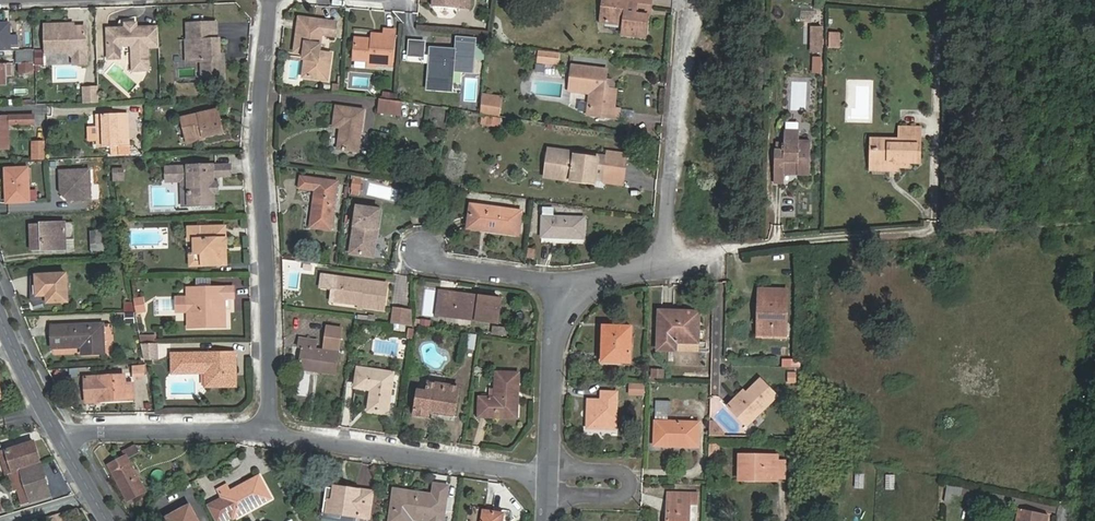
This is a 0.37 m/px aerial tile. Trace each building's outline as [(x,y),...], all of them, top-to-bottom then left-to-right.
[(430,7),(467,11),(468,0),(431,0),(430,7)] [(607,17),(652,22),(653,15),(641,14),(642,6),(656,8),(656,0),(608,0),(607,10),(607,17)] [(652,22),(607,17),(608,22),(628,24),(627,33),(651,36),(652,22)] [(328,22),(301,18),(299,20),(294,52),(304,53),(303,59),(305,59),(303,77),(328,81),(331,54),(319,53),(321,37),(326,37),(328,22)] [(0,22),(0,51),(11,51),(11,22),(0,22)] [(201,60),(202,79),(223,79),(223,59),(219,59),(219,39),(216,39),(215,22),(187,23),(187,40),(191,40),(191,60),(201,60)] [(335,23),(328,22),(326,37),(333,38),(335,23)] [(147,47),(158,46),(158,27),(136,27),(136,23),(125,23),(125,27),(107,28),(108,57),(119,57),(119,44),(132,44),(132,70),(148,69),(147,47)] [(67,52),(71,56),(85,55),(84,27),(67,27),(67,24),(43,25),(44,52),(67,51),(67,52)] [(374,41),(370,40),(355,39),(353,60),(367,61),(366,66),(373,67),(374,64),(391,65),(394,31),(384,30),(383,35),(374,35),(374,41)] [(823,33),(812,32),(811,56),(822,56),(823,33)] [(427,80),(452,82),(453,69),(472,71),(474,39),(456,37),(455,49),(430,47),(427,80)] [(839,40),(829,40),(829,52),(839,52),(839,40)] [(422,44),(408,42),(407,63),(420,64),(422,44)] [(560,52),(541,50),(540,59),(559,61),(560,52)] [(33,73),(33,51),(15,51),(15,63),(19,63),(19,74),(33,73)] [(43,65),(44,53),(35,53),(34,65),(43,65)] [(71,56),(72,64),(85,64),(85,55),(71,56)] [(812,57),(813,71),(820,71),(819,57),(812,57)] [(610,108),(616,108),(618,90),(616,89),(611,89),(607,84),(608,78),(609,69),(574,65),(572,88),(595,91),(593,108),(596,108),(600,115),(609,116),(610,108)] [(612,79),(608,78),(607,84),(611,89),(616,89),(616,84),(612,79)] [(451,91),(452,82),(427,80),(426,89),(451,91)] [(83,88),(84,104),(97,104),(97,87),(83,88)] [(589,113),(600,115),(596,108),(593,108),(595,91),(572,88),(571,91),(591,94),(589,113)] [(480,112),(499,115),(501,96),(482,94),(480,112)] [(373,110),(392,113),(394,101),(375,98),(373,110)] [(351,149),(357,109),(330,106),(329,125),(337,127),(336,130),(333,130),(332,147),(351,149)] [(609,116),(623,117),(624,109),(616,108),(610,108),(609,116)] [(179,119),(184,139),(201,134),(202,137),(222,133),(216,110),(179,119)] [(34,116),(34,115),(0,116),(0,149),(2,149),(1,124),(9,123),(20,123),(20,125),(35,124),(34,116)] [(96,149),(116,149),(126,148),(126,123),(116,124),(116,115),(95,116),(96,149)] [(126,115),(116,115),(116,124),(126,123),(126,115)] [(1,124),(2,149),(10,148),(9,123),(1,124)] [(887,153),(882,153),(882,165),(890,165),(891,161),(898,161),(898,167),(909,167),(909,162),(921,163),(921,152),(918,151),(918,144),(921,144),(922,128),(909,128),(908,144),(887,143),(887,153)] [(801,132),(786,131),(786,151),(778,151),(774,150),(773,184),(784,184),(784,175),(792,175),(792,170),(798,170),(798,175),(811,175),(812,142),(800,142),(801,132)] [(201,134),(184,139),(185,144),(203,140),(202,137),(201,134)] [(45,142),(33,142),(33,160),(45,160),(45,142)] [(568,152),(568,149),(541,145),(538,162),(551,164),(550,174),(585,180),(586,175),(589,155),(568,152)] [(598,148),(597,154),(597,157),(618,160),(619,152),(598,148)] [(597,154),(568,149),(568,152),(589,155),(586,175),(594,176),(597,157),(597,154)] [(597,157),(594,176),(595,179),(615,182),(618,160),(597,157)] [(882,165),(882,170),(898,171),(898,167),(898,161),(891,161),(890,165),(882,165)] [(551,164),(538,162),(537,172),(550,174),(551,164)] [(30,201),(29,165),(6,166),(7,202),(30,201)] [(217,177),(217,165),(166,167),(166,174),(171,174),(171,181),(181,180),(189,180),(190,206),(213,205),(212,194),(212,185),(212,177),(217,177)] [(124,167),(112,167),(112,181),(125,181),(124,167)] [(90,169),(60,170),(61,193),(69,200),(92,199),(90,169)] [(325,228),(330,183),(294,178),(293,189),(309,191),(304,226),(325,228)] [(354,194),(356,179),(348,178),(346,193),(354,194)] [(182,207),(190,206),(189,180),(181,180),(182,207)] [(512,233),(515,209),(465,203),(461,226),(512,233)] [(368,253),(374,207),(352,205),(347,251),(368,253)] [(583,237),(584,217),(542,215),(542,235),(583,237)] [(74,238),(73,222),(30,223),(31,251),(66,250),(65,239),(74,238)] [(190,242),(191,254),(197,254),(198,267),(222,266),(222,253),(219,253),(219,247),(222,247),(221,228),(185,229),(185,242),(190,242)] [(90,233),(91,254),(109,253),(108,232),(90,233)] [(197,254),(191,254),(185,255),(185,267),(198,267),(197,254)] [(36,298),(47,297),(47,295),(37,295),(36,274),(31,275),(31,293),(36,298)] [(47,295),(47,297),(67,296),(66,274),(36,274),(37,295),(47,295)] [(332,288),(341,289),(341,287),(345,287),(346,278),(321,274),(319,286),(332,288)] [(339,301),(355,303),(360,304),(382,307),(385,284),(346,278),(345,287),(341,287),(341,289),(339,301)] [(785,335),(786,322),(783,322),(783,302),(786,302),(787,289),(765,287),(765,301),(762,300),(762,310),(766,311),(766,335),(785,335)] [(198,300),(198,289),(186,288),(185,328),(223,329),(223,314),(221,314),(221,301),(231,301),(231,289),(206,289),(205,300),(198,300)] [(341,289),(332,288),(330,300),(339,301),(341,289)] [(434,313),(450,315),(451,306),(442,304),(444,289),(436,288),(434,313)] [(206,289),(198,289),(198,300),(205,300),(206,289)] [(451,306),(450,315),(493,322),(497,297),(476,294),(476,298),(470,297),(471,293),(444,289),(442,304),(451,306)] [(142,298),(134,299),(137,313),(145,311),(142,298)] [(669,341),(676,341),(699,342),(700,310),(659,309),(658,349),(669,349),(669,341)] [(105,353),(104,323),(51,326),(52,348),(82,346),(83,354),(105,353)] [(605,336),(604,360),(629,361),(630,325),(602,324),(602,336),(605,336)] [(506,326),(494,325),(493,332),(505,333),(506,326)] [(323,347),(337,349),(340,328),(325,326),(323,347)] [(471,347),(473,332),(465,331),(463,346),(471,347)] [(333,376),(337,352),(322,350),(314,349),(315,341),(297,339),(296,347),(300,347),(298,367),(317,369),(317,374),(333,376)] [(161,343),(143,343),(146,359),(161,359),(161,343)] [(206,372),(206,389),(233,389),(233,355),(169,355),(170,371),(206,372)] [(801,371),(802,363),(784,363),(784,370),(801,371)] [(144,365),(134,366),(135,375),(144,374),(144,365)] [(366,406),(385,408),(390,371),(355,366),(353,385),(369,387),(366,406)] [(202,389),(206,389),(206,372),(170,371),(170,375),(202,376),(202,389)] [(494,410),(515,411),(517,372),(494,371),(493,396),(479,395),(478,414),(494,415),(494,410)] [(125,375),(74,378),(75,401),(101,400),(135,398),(134,383),(126,383),(125,375)] [(426,409),(452,412),(456,385),(425,380),(424,389),(415,388),(411,412),(426,414),(426,412),(426,409)] [(739,426),(770,399),(756,381),(724,408),(739,426)] [(615,428),(616,391),(602,391),(601,399),(589,399),(587,427),(615,428)] [(670,421),(671,401),(655,400),(654,445),(698,447),(698,423),(670,421)] [(714,426),(710,426),(710,440),(723,440),(723,437),(714,426)] [(6,471),(14,469),(41,461),(34,440),(0,451),(6,471)] [(125,455),(109,464),(128,500),(146,490),(128,459),(138,453),(134,445),(123,451),(125,455)] [(767,482),(768,461),(739,460),(739,484),(750,484),(750,482),(767,482)] [(51,495),(41,461),(14,469),(15,471),(11,472),(16,489),(19,488),(24,503),(51,495)] [(777,461),(768,461),(767,482),(776,482),(777,466),(777,461)] [(787,466),(777,466),(776,482),(787,482),(787,466)] [(233,489),(223,495),(235,516),(273,494),(261,473),(233,489)] [(407,489),(405,499),(399,501),(398,506),(392,505),(390,518),(408,520),(409,514),(428,516),(428,520),(442,520),(448,482),(434,480),(432,493),(407,489)] [(219,487),(223,495),(233,489),(229,481),(219,487)] [(368,515),(371,488),(357,486),(357,488),(333,484),(331,498),(325,497),(324,509),(368,515)] [(960,484),(945,484),(945,499),(951,499),(951,491),(960,492),(960,484)] [(405,499),(407,489),(394,488),(392,505),(398,506),(399,501),(405,499)] [(680,493),(668,493),(667,520),(690,520),(691,500),(680,499),(680,493)] [(10,507),(7,499),(0,501),(0,510),(10,507)] [(187,505),(169,516),(172,520),(196,520),(187,505)] [(1047,515),(1017,508),(1014,520),(1046,520),(1047,515)] [(503,512),(484,509),(482,520),(501,520),(503,512)]
